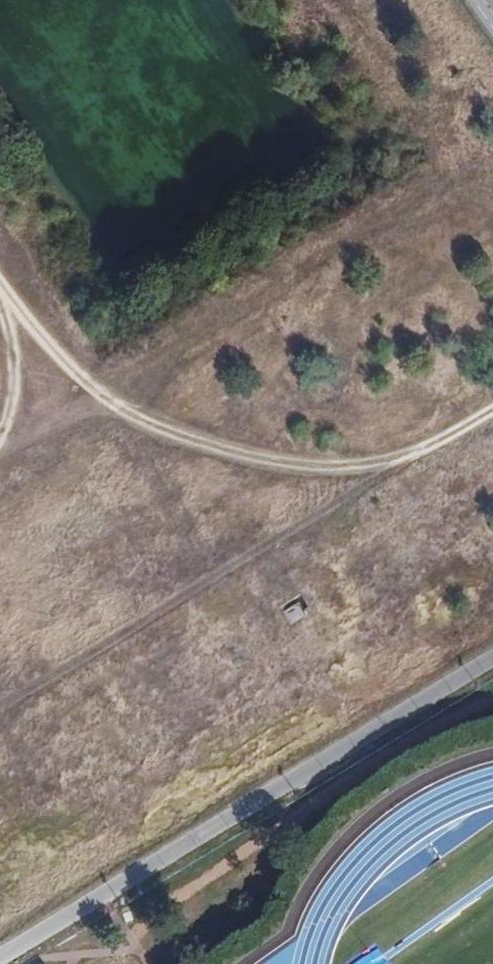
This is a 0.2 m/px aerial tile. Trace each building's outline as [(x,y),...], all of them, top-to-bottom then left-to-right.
[(312,616),(303,603),(285,615),(294,629),(312,616)]
